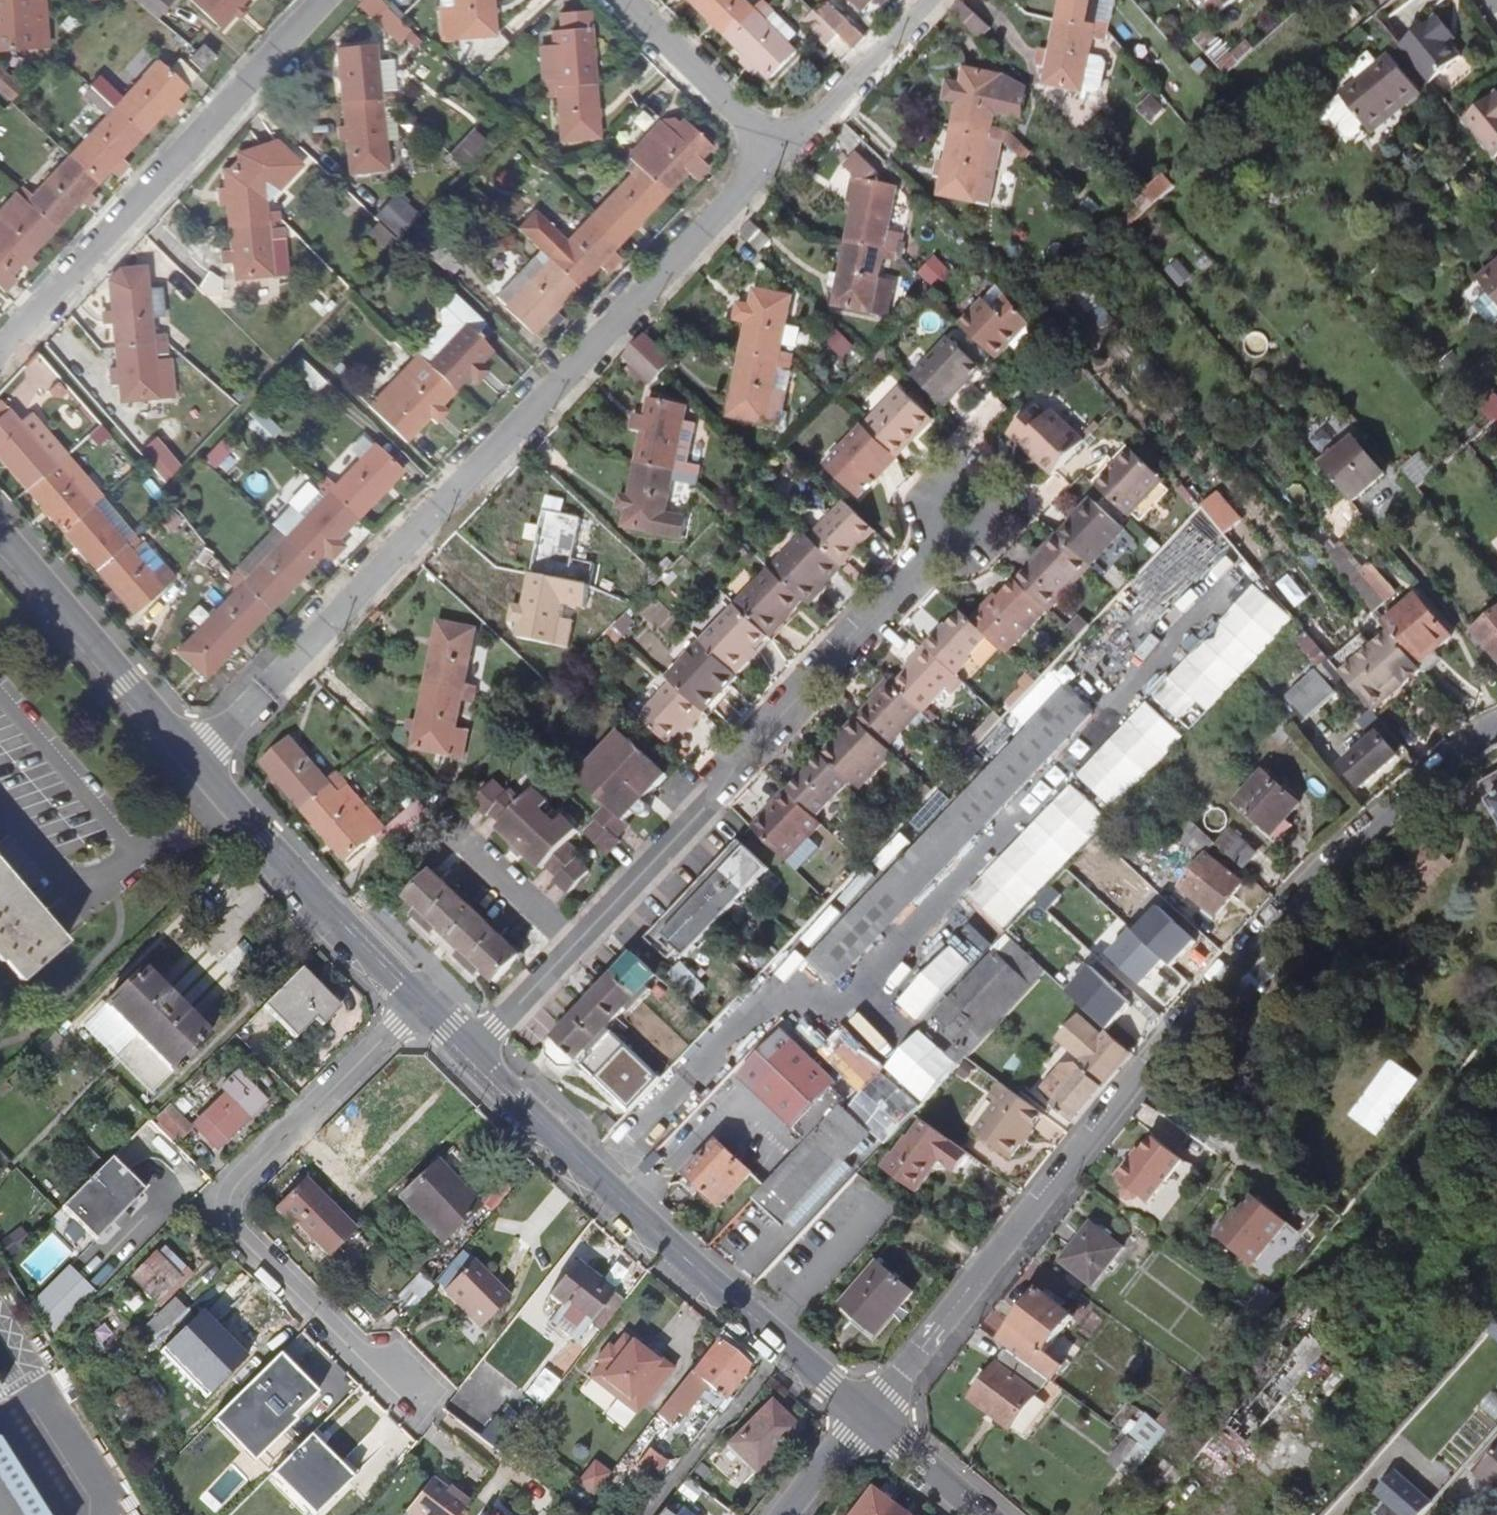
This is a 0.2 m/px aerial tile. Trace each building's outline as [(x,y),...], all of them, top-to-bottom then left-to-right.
[(47,48),(44,0),(0,0),(0,51),(47,48)] [(158,20),(175,0),(136,0),(158,20)] [(222,27),(233,15),(239,21),(247,11),(241,6),(247,0),(193,0),(222,27)] [(358,4),(374,20),(386,7),(379,0),(363,0),(358,4)] [(388,6),(399,17),(400,18),(413,4),(408,0),(382,0),(388,6)] [(442,10),(455,9),(455,0),(441,0),(442,10)] [(442,10),(444,38),(496,35),(494,0),(455,0),(455,9),(442,10)] [(791,45),(756,11),(745,0),(692,0),(771,78),(798,52),(791,45)] [(863,12),(874,0),(851,0),(863,12)] [(962,0),(952,11),(982,38),(992,28),(962,0)] [(1094,38),(1097,21),(1101,0),(1062,0),(1050,49),(1041,47),(1037,65),(1047,68),(1044,84),(1083,92),(1094,38)] [(1097,21),(1110,24),(1113,24),(1117,0),(1101,0),(1097,21)] [(1235,0),(1208,0),(1209,2),(1205,6),(1215,18),(1235,0)] [(756,11),(791,45),(801,35),(776,10),(774,10),(765,2),(756,11)] [(804,23),(828,47),(851,24),(831,4),(819,15),(815,12),(804,23)] [(386,7),(374,20),(386,31),(399,17),(388,6),(386,7)] [(555,44),(558,97),(561,142),(599,139),(590,10),(561,13),(563,29),(554,30),(555,44)] [(1440,16),(1403,47),(1434,84),(1466,57),(1453,44),(1448,37),(1453,32),(1440,16)] [(1097,21),(1094,38),(1107,41),(1110,24),(1097,21)] [(1206,26),(1193,38),(1227,76),(1241,63),(1232,53),(1206,26)] [(1459,39),(1453,32),(1448,37),(1453,44),(1459,39)] [(1248,40),(1232,53),(1241,63),(1256,49),(1248,40)] [(204,43),(188,60),(201,73),(217,57),(204,43)] [(544,98),(558,97),(555,44),(540,46),(544,98)] [(390,171),(387,143),(383,105),(396,104),(395,93),(381,94),(377,60),(375,45),(339,49),(347,127),(338,128),(339,142),(349,141),(353,175),(390,171)] [(1369,130),(1370,131),(1419,91),(1392,57),(1391,57),(1342,98),(1343,99),(1326,114),(1325,114),(1323,117),(1324,121),(1326,124),(1330,125),(1334,123),(1349,140),(1356,141),(1369,130)] [(392,58),(377,60),(381,94),(395,93),(397,92),(392,58)] [(20,188),(0,209),(0,288),(6,293),(18,280),(11,274),(112,169),(119,176),(129,164),(122,158),(165,114),(171,120),(183,107),(175,100),(186,88),(158,63),(125,99),(107,118),(72,156),(32,199),(20,188)] [(13,102),(24,90),(0,67),(0,91),(13,102)] [(939,195),(978,203),(992,131),(994,130),(998,111),(1022,116),(1026,96),(1004,76),(965,67),(961,83),(949,80),(945,101),(957,104),(946,163),(938,161),(935,176),(943,179),(939,195)] [(107,118),(125,99),(100,76),(90,86),(91,88),(83,96),(107,118)] [(1467,121),(1496,158),(1496,95),(1467,121)] [(383,105),(387,143),(401,142),(396,104),(383,105)] [(552,259),(508,306),(535,334),(546,323),(553,330),(564,320),(556,312),(601,264),(610,273),(622,260),(613,251),(688,172),(698,181),(711,168),(701,158),(712,147),(685,120),(673,133),(661,121),(628,156),(631,158),(640,167),(634,174),(569,242),(536,211),(519,229),(543,250),(552,259)] [(453,152),(466,166),(488,142),(475,129),(453,152)] [(992,131),(978,203),(991,205),(1005,132),(994,130),(992,131)] [(229,206),(235,280),(273,277),(270,229),(283,228),(281,212),(269,213),(268,203),(303,164),(277,139),(263,153),(238,155),(226,171),(227,188),(218,189),(219,206),(229,206)] [(60,146),(20,188),(32,199),(72,156),(60,146)] [(640,167),(631,158),(624,165),(634,174),(640,167)] [(1141,195),(1152,207),(1167,195),(1182,180),(1171,167),(1141,195)] [(838,287),(833,306),(890,318),(897,280),(881,277),(885,260),(897,263),(900,243),(888,241),(898,185),(861,178),(840,276),(833,274),(830,286),(838,287)] [(374,219),(397,240),(410,226),(387,204),(374,219)] [(1471,207),(1463,214),(1475,228),(1482,221),(1471,207)] [(752,222),(741,233),(761,252),(772,241),(752,222)] [(498,297),(508,306),(552,259),(543,250),(498,297)] [(1480,279),(1490,292),(1496,300),(1496,264),(1480,279)] [(116,268),(108,276),(112,311),(102,312),(103,324),(113,324),(122,402),(176,398),(173,359),(157,360),(156,355),(154,335),(152,319),(150,289),(147,266),(116,268)] [(163,288),(150,289),(152,319),(166,316),(163,288)] [(755,289),(730,415),(785,427),(788,411),(785,411),(793,372),(791,371),(795,354),(783,352),(793,296),(755,289)] [(962,329),(998,362),(1037,324),(1001,289),(962,329)] [(1490,292),(1479,302),(1479,310),(1489,322),(1496,322),(1496,300),(1490,292)] [(486,325),(456,296),(444,308),(463,327),(435,356),(426,347),(419,355),(370,405),(374,409),(408,441),(431,417),(437,424),(450,411),(444,404),(469,378),(476,386),(492,370),(483,362),(493,351),(477,335),(486,325)] [(645,333),(623,357),(653,384),(675,362),(645,333)] [(154,335),(156,355),(169,353),(167,334),(154,335)] [(916,378),(946,409),(983,371),(951,341),(916,378)] [(892,355),(886,348),(875,359),(882,366),(892,355)] [(320,377),(322,374),(306,356),(291,371),(331,409),(341,397),(320,377)] [(865,429),(897,459),(933,422),(901,392),(865,429)] [(1481,408),(1491,422),(1496,417),(1496,395),(1481,408)] [(628,512),(625,527),(683,538),(687,517),(668,513),(674,482),(699,486),(703,465),(691,462),(698,423),(685,422),(688,406),(649,400),(646,416),(634,414),(631,429),(643,432),(631,495),(621,493),(618,510),(628,512)] [(1056,476),(1061,472),(1088,444),(1056,413),(1052,418),(1041,408),(1014,437),(1056,476)] [(1091,440),(1104,427),(1086,410),(1074,423),(1091,440)] [(123,540),(93,505),(103,497),(31,414),(20,423),(9,411),(0,419),(0,456),(115,589),(107,595),(115,606),(123,599),(133,612),(175,577),(164,564),(152,573),(123,540)] [(859,498),(897,459),(865,429),(827,468),(859,498)] [(1356,439),(1324,466),(1354,502),(1386,475),(1356,439)] [(155,444),(142,454),(167,482),(178,470),(155,444)] [(1103,487),(1138,450),(1132,445),(1097,482),(1103,487)] [(249,578),(239,569),(227,582),(236,591),(178,650),(207,678),(324,555),(331,562),(347,546),(340,539),(403,473),(376,447),(338,485),(327,476),(313,489),(324,500),(286,539),(249,578)] [(1103,487),(1133,516),(1168,479),(1138,450),(1103,487)] [(1406,481),(1415,491),(1420,486),(1411,476),(1406,481)] [(1203,504),(1227,533),(1246,517),(1221,489),(1203,504)] [(93,505),(123,540),(133,531),(103,497),(93,505)] [(845,500),(812,535),(843,565),(877,530),(845,500)] [(1065,535),(1096,563),(1129,529),(1103,503),(1082,525),(1078,521),(1065,535)] [(595,562),(589,560),(575,558),(582,517),(545,510),(519,637),(569,648),(574,621),(564,619),(567,604),(587,608),(595,562)] [(575,558),(589,560),(596,520),(582,517),(575,558)] [(237,567),(239,569),(249,578),(286,539),(274,528),(237,567)] [(812,535),(777,571),(803,597),(808,602),(843,565),(812,535)] [(1050,611),(1096,563),(1065,535),(1021,581),(1050,611)] [(1340,551),(1330,560),(1375,613),(1388,602),(1360,573),(1340,551)] [(1255,568),(1273,590),(1287,578),(1270,555),(1255,568)] [(1371,563),(1360,573),(1388,602),(1398,594),(1371,563)] [(777,571),(742,608),(768,634),(787,614),(803,597),(777,571)] [(1008,655),(1050,611),(1021,581),(1020,580),(1002,599),(994,606),(989,602),(971,620),(991,639),(1008,655)] [(1194,730),(1296,616),(1257,581),(1155,695),(1194,730)] [(1419,664),(1437,651),(1455,636),(1419,593),(1384,623),(1392,633),(1419,664)] [(994,606),(1002,599),(996,594),(989,602),(994,606)] [(742,608),(707,645),(738,675),(753,660),(747,655),(768,634),(742,608)] [(971,620),(963,613),(941,637),(937,633),(924,645),(958,678),(969,666),(967,664),(991,639),(971,620)] [(1476,631),(1496,657),(1496,613),(1476,631)] [(768,634),(773,639),(792,619),(787,614),(768,634)] [(1343,673),(1392,633),(1384,623),(1383,622),(1334,662),(1343,673)] [(439,623),(414,749),(466,759),(471,731),(458,729),(463,700),(476,704),(479,687),(467,685),(477,629),(439,623)] [(1289,717),(1300,728),(1351,683),(1343,673),(1334,662),(1304,627),(1294,635),(1297,639),(1296,640),(1318,669),(1288,696),(1288,698),(1280,706),(1289,717)] [(1351,683),(1375,712),(1394,697),(1394,684),(1402,684),(1405,688),(1425,671),(1419,664),(1392,633),(1343,673),(1351,683)] [(753,660),(773,639),(768,634),(747,655),(753,660)] [(673,680),(703,710),(722,691),(738,675),(707,645),(673,680)] [(958,678),(924,645),(913,657),(917,661),(893,686),(924,716),(925,718),(960,681),(958,678)] [(1425,671),(1428,674),(1445,660),(1437,651),(1419,664),(1425,671)] [(1028,692),(1037,683),(1029,675),(1020,685),(1023,687),(1028,692)] [(890,682),(886,678),(868,697),(872,701),(890,682)] [(639,715),(665,741),(682,722),(687,727),(703,710),(673,680),(639,715)] [(924,716),(893,686),(890,682),(872,701),(854,719),(889,753),(924,716)] [(1013,708),(1028,692),(1023,687),(1009,703),(1013,708)] [(703,710),(707,714),(726,695),(722,691),(703,710)] [(851,702),(840,691),(833,699),(844,709),(851,702)] [(1067,692),(812,960),(837,984),(1093,716),(1067,692)] [(1149,699),(1080,773),(1118,809),(1187,735),(1149,699)] [(1283,746),(1300,728),(1289,717),(1272,735),(1283,746)] [(859,795),(894,759),(889,753),(854,719),(820,756),(851,787),(859,795)] [(1399,755),(1406,749),(1388,728),(1345,766),(1365,789),(1401,758),(1399,755)] [(607,744),(578,774),(609,804),(597,817),(601,821),(588,835),(608,855),(622,841),(619,838),(630,825),(626,822),(635,812),(639,815),(642,817),(645,817),(648,814),(650,810),(648,806),(645,803),(670,777),(627,734),(612,750),(607,744)] [(347,860),(377,836),(339,793),(349,783),(338,771),(328,780),(292,739),(264,763),(347,860)] [(820,756),(785,791),(817,822),(839,799),(851,787),(820,756)] [(1265,771),(1237,803),(1275,835),(1303,805),(1265,771)] [(495,782),(473,805),(487,818),(490,814),(502,826),(499,829),(512,842),(511,844),(527,861),(529,858),(542,871),(545,867),(557,879),(554,883),(568,896),(590,873),(576,859),(579,856),(567,844),(580,831),(567,819),(560,827),(543,810),(551,803),(537,790),(524,803),(512,791),(508,795),(495,782)] [(752,827),(788,863),(822,827),(817,822),(785,791),(752,827)] [(822,827),(826,831),(848,808),(839,799),(817,822),(822,827)] [(377,836),(392,857),(419,829),(407,812),(377,836)] [(1192,820),(1177,836),(1204,862),(1184,888),(1219,915),(1244,882),(1207,855),(1217,843),(1192,820)] [(1232,827),(1217,843),(1245,870),(1259,854),(1232,827)] [(717,880),(747,849),(739,842),(710,873),(717,880)] [(693,906),(664,936),(687,957),(770,870),(747,849),(717,880),(710,873),(685,899),(693,906)] [(1,961),(4,959),(21,979),(67,939),(0,862),(0,960),(1,961)] [(421,909),(416,914),(426,924),(438,935),(443,931),(464,952),(460,956),(482,977),(488,972),(498,982),(523,955),(435,872),(410,899),(421,909)] [(657,928),(664,936),(693,906),(685,899),(657,928)] [(917,967),(947,995),(1007,932),(1006,931),(1015,922),(1006,913),(997,923),(977,904),(917,967)] [(426,924),(416,914),(406,925),(416,935),(426,924)] [(1111,955),(1143,984),(1166,959),(1134,929),(1111,955)] [(1011,936),(951,999),(935,1016),(962,1040),(948,1055),(960,1066),(971,1055),(1048,972),(1011,936)] [(636,954),(551,1045),(551,1055),(562,1066),(574,1066),(590,1050),(595,1054),(616,1033),(611,1028),(632,1005),(637,1010),(658,987),(653,983),(659,977),(636,954)] [(1110,1028),(1133,1003),(1094,967),(1071,992),(1110,1028)] [(300,969),(264,1005),(296,1038),(315,1018),(322,1026),(336,1012),(310,986),(313,982),(300,969)] [(145,973),(110,1008),(168,1067),(205,1032),(145,973)] [(1053,1105),(1076,1125),(1134,1057),(1108,1033),(1105,1036),(1081,1016),(1059,1041),(1083,1061),(1078,1066),(1065,1067),(1045,1089),(1057,1100),(1053,1105)] [(783,1032),(743,1075),(796,1126),(837,1083),(783,1032)] [(664,1078),(616,1033),(595,1054),(585,1064),(632,1111),(664,1078)] [(1393,1056),(1352,1113),(1380,1134),(1422,1077),(1393,1056)] [(973,1062),(964,1073),(971,1079),(981,1068),(973,1062)] [(205,1114),(227,1137),(264,1101),(236,1072),(222,1087),(228,1092),(205,1114)] [(1016,1090),(1007,1084),(996,1097),(1003,1102),(979,1131),(1014,1158),(1048,1116),(1016,1090)] [(169,1104),(155,1119),(178,1142),(193,1127),(169,1104)] [(842,1108),(761,1194),(790,1221),(871,1134),(842,1108)] [(966,1147),(929,1119),(916,1137),(915,1136),(902,1153),(900,1151),(889,1167),(923,1192),(940,1169),(943,1169),(946,1168),(952,1164),(966,1147)] [(1126,1159),(1113,1181),(1125,1188),(1121,1193),(1122,1200),(1128,1203),(1134,1201),(1138,1196),(1149,1203),(1178,1157),(1145,1136),(1130,1162),(1126,1159)] [(720,1142),(688,1174),(721,1205),(753,1173),(720,1142)] [(961,1172),(974,1153),(966,1147),(952,1164),(961,1172)] [(347,1164),(337,1152),(330,1158),(342,1169),(347,1164)] [(112,1158),(63,1206),(96,1239),(145,1191),(112,1158)] [(439,1160),(400,1197),(442,1241),(479,1206),(439,1160)] [(306,1183),(279,1208),(294,1225),(298,1222),(327,1253),(352,1228),(306,1183)] [(1219,1232),(1220,1238),(1253,1265),(1288,1222),(1255,1196),(1232,1223),(1226,1224),(1219,1232)] [(1094,1225),(1063,1263),(1095,1289),(1125,1250),(1094,1225)] [(156,1253),(133,1276),(156,1301),(181,1277),(179,1275),(187,1268),(165,1246),(158,1254),(156,1253)] [(474,1259),(445,1290),(481,1327),(511,1295),(474,1259)] [(29,1262),(8,1272),(23,1296),(36,1292),(31,1284),(38,1277),(29,1262)] [(603,1333),(627,1302),(574,1262),(549,1294),(562,1306),(549,1322),(576,1342),(590,1324),(603,1333)] [(31,1301),(56,1327),(96,1288),(71,1263),(31,1301)] [(880,1264),(845,1305),(879,1335),(915,1293),(880,1264)] [(134,1290),(124,1300),(134,1310),(144,1300),(134,1290)] [(1041,1291),(1000,1342),(1010,1350),(1051,1380),(1056,1383),(1067,1369),(1048,1353),(1075,1318),(1041,1291)] [(1130,1481),(1126,1488),(1156,1511),(1217,1439),(1239,1457),(1347,1329),(1307,1297),(1185,1443),(1181,1440),(1192,1426),(1183,1417),(1153,1454),(1130,1481)] [(175,1298),(138,1333),(149,1344),(185,1309),(175,1298)] [(186,1369),(199,1382),(214,1368),(218,1373),(241,1350),(209,1319),(187,1341),(188,1342),(179,1351),(185,1357),(182,1360),(189,1367),(186,1369)] [(722,1331),(720,1333),(716,1339),(718,1341),(681,1388),(679,1386),(657,1414),(668,1423),(671,1418),(674,1420),(679,1413),(684,1417),(700,1396),(717,1409),(718,1407),(754,1361),(755,1359),(722,1331)] [(1051,1380),(1010,1350),(973,1400),(1012,1429),(1051,1380)] [(645,1378),(610,1351),(600,1364),(595,1361),(583,1376),(588,1380),(578,1394),(605,1415),(609,1411),(629,1426),(661,1384),(647,1374),(645,1378)] [(278,1355),(214,1419),(251,1456),(255,1452),(270,1467),(294,1443),(284,1432),(297,1418),(293,1414),(315,1392),(278,1355)] [(1189,1386),(1201,1395),(1208,1386),(1196,1377),(1189,1386)] [(460,1392),(444,1412),(504,1458),(519,1439),(529,1427),(470,1379),(460,1392)] [(1153,1454),(1183,1417),(1201,1395),(1189,1386),(1140,1446),(1153,1454)] [(1028,1435),(1051,1401),(1041,1394),(1018,1428),(1028,1435)] [(771,1402),(729,1444),(756,1471),(797,1429),(771,1402)] [(316,1514),(319,1514),(357,1475),(312,1432),(272,1474),(316,1514)] [(1109,1462),(1120,1471),(1140,1446),(1129,1437),(1109,1462)] [(1120,1471),(1130,1481),(1153,1454),(1140,1446),(1120,1471)] [(649,1449),(637,1464),(654,1478),(666,1462),(649,1449)] [(1476,1476),(1487,1487),(1490,1484),(1496,1490),(1496,1453),(1476,1476)] [(592,1492),(609,1469),(595,1458),(578,1481),(592,1492)] [(455,1494),(457,1492),(461,1486),(441,1469),(434,1478),(455,1494)] [(0,1470),(0,1514),(29,1514),(0,1470)] [(1433,1504),(1396,1470),(1376,1493),(1401,1514),(1424,1514),(1433,1504)] [(412,1514),(460,1514),(470,1502),(457,1492),(455,1494),(434,1478),(408,1512),(412,1514)] [(848,1514),(903,1514),(869,1488),(848,1514)] [(662,1505),(655,1514),(675,1514),(662,1505)]
